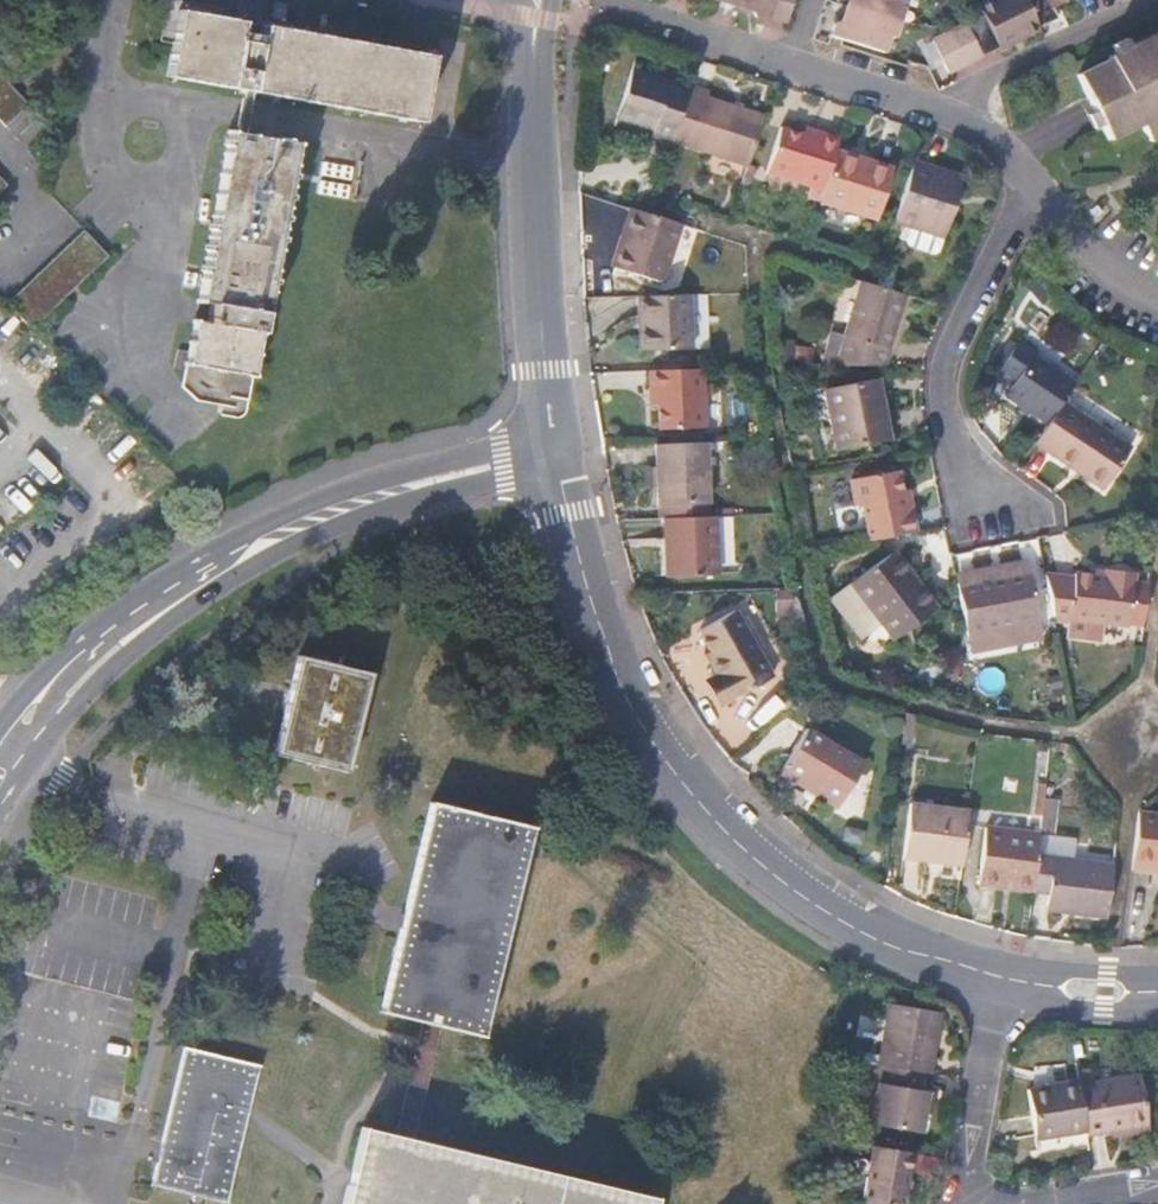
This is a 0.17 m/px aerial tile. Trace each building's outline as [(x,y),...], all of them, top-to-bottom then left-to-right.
[(755,5),(752,14),(755,15),(758,21),(770,25),(771,20),(788,26),(795,0),(739,0),(755,5)] [(832,36),(884,53),(889,38),(894,39),(903,7),(899,6),(901,0),(861,0),(852,25),(844,22),(842,25),(835,25),(832,36)] [(929,42),(945,75),(1014,41),(1010,35),(1036,22),(1039,30),(1059,20),(1054,9),(1072,0),(995,0),(980,7),(984,15),(929,42)] [(419,120),(431,56),(180,9),(168,74),(419,120)] [(1116,51),(1109,55),(1110,59),(1079,74),(1111,141),(1144,124),(1147,133),(1157,128),(1157,31),(1128,45),(1116,51)] [(1113,45),(1116,51),(1128,45),(1124,39),(1113,45)] [(655,133),(675,139),(691,89),(633,72),(619,117),(657,129),(655,133)] [(3,130),(26,108),(0,81),(0,126),(3,130)] [(674,142),(750,167),(765,119),(708,101),(711,95),(691,88),(691,89),(675,139),(674,142)] [(1147,133),(1152,141),(1157,138),(1157,128),(1147,133)] [(811,197),(822,199),(837,153),(841,140),(828,137),(826,144),(782,130),(768,172),(815,187),(811,197)] [(295,143),(229,131),(198,302),(213,304),(209,323),(195,321),(187,363),(252,375),(295,143)] [(893,171),(837,153),(822,199),(822,201),(878,219),(893,171)] [(897,220),(913,226),(908,241),(911,247),(935,254),(942,252),(946,236),(947,236),(947,237),(955,212),(949,210),(959,179),(915,164),(897,220)] [(651,216),(630,210),(622,236),(626,237),(615,269),(663,283),(682,225),(651,216)] [(107,259),(82,232),(6,306),(30,332),(107,259)] [(894,292),(895,274),(882,269),(876,287),(894,292)] [(862,283),(833,367),(884,368),(909,297),(875,287),(862,283)] [(690,296),(638,298),(639,320),(646,319),(647,353),(692,352),(690,296)] [(795,339),(771,339),(773,366),(795,367),(795,345),(795,339)] [(1007,396),(1051,424),(1066,402),(1078,383),(1034,355),(1038,351),(1020,339),(998,371),(1016,383),(1007,396)] [(814,348),(795,345),(795,367),(812,367),(814,348)] [(704,370),(650,371),(650,392),(659,390),(659,430),(705,429),(704,370)] [(831,389),(843,451),(891,441),(884,405),(890,404),(886,378),(831,389)] [(1134,447),(1066,402),(1051,424),(1038,444),(1057,457),(1059,454),(1086,470),(1083,474),(1106,490),(1134,447)] [(707,445),(656,446),(658,506),(709,505),(707,445)] [(872,543),(918,534),(912,503),(906,504),(901,473),(854,482),(859,509),(866,508),(872,543)] [(709,505),(658,506),(658,520),(669,520),(709,519),(709,505)] [(709,519),(669,520),(670,578),(671,594),(720,592),(720,576),(718,519),(709,519)] [(892,555),(853,583),(896,642),(940,609),(920,583),(916,587),(892,555)] [(982,635),(1056,621),(1055,618),(1047,576),(1045,567),(972,582),(982,635)] [(1075,580),(1047,576),(1055,618),(1076,621),(1073,638),(1101,642),(1104,624),(1129,628),(1129,623),(1145,626),(1150,580),(1135,578),(1136,575),(1109,572),(1108,579),(1075,575),(1075,580)] [(711,677),(725,703),(772,676),(734,608),(699,628),(712,650),(716,659),(708,663),(716,675),(711,677)] [(986,650),(1059,636),(1056,621),(982,635),(986,650)] [(704,655),(708,663),(716,659),(712,650),(704,655)] [(298,654),(275,754),(347,771),(372,672),(298,654)] [(719,707),(725,703),(711,677),(704,681),(719,707)] [(911,747),(915,716),(908,714),(904,746),(911,747)] [(807,731),(785,770),(822,791),(818,797),(839,809),(865,765),(807,731)] [(1045,811),(1048,779),(1041,778),(1037,810),(1045,811)] [(422,1021),(441,1026),(482,1036),(533,825),(433,801),(382,1011),(422,1021)] [(905,858),(964,866),(970,811),(911,803),(905,858)] [(1140,813),(1133,872),(1153,875),(1153,867),(1157,867),(1157,816),(1140,813)] [(1002,879),(1036,883),(1040,854),(1042,832),(989,825),(981,882),(1002,886),(1002,879)] [(1117,863),(1040,854),(1036,883),(1035,889),(1052,891),(1051,899),(1077,902),(1075,912),(1111,916),(1117,863)] [(54,887),(5,1092),(85,1112),(133,907),(54,887)] [(1050,909),(1075,912),(1077,902),(1051,899),(1050,909)] [(888,1004),(877,1066),(887,1068),(921,1074),(928,1075),(939,1013),(888,1004)] [(422,1021),(396,1134),(414,1138),(441,1026),(422,1021)] [(185,1047),(153,1183),(228,1201),(261,1064),(185,1047)] [(919,1091),(921,1074),(887,1068),(885,1084),(875,1083),(868,1124),(919,1133),(927,1092),(919,1091)] [(1088,1074),(1078,1076),(1079,1086),(1090,1084),(1088,1074)] [(1079,1086),(1078,1076),(1027,1084),(1035,1132),(1085,1125),(1079,1086)] [(1090,1084),(1079,1086),(1085,1125),(1087,1136),(1147,1126),(1140,1076),(1090,1084)] [(396,1134),(363,1127),(344,1203),(654,1203),(656,1197),(414,1138),(396,1134)] [(912,1153),(874,1147),(863,1203),(868,1203),(903,1203),(912,1153)]
